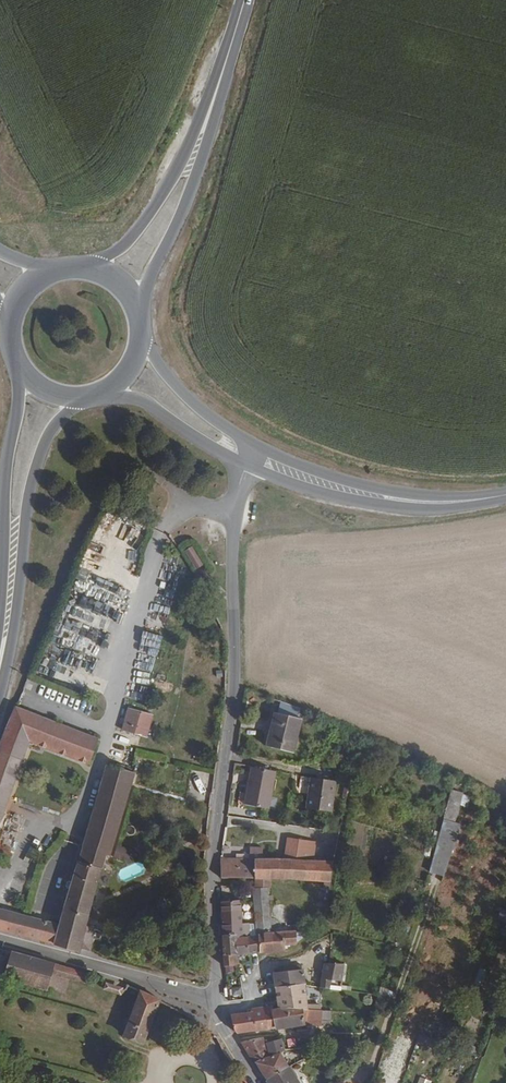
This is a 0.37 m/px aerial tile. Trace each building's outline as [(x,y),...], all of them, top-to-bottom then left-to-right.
[(193,546),(185,551),(195,570),(204,565),(193,546)] [(86,647),(95,642),(90,635),(81,640),(86,647)] [(25,685),(23,691),(29,694),(32,687),(25,685)] [(133,698),(143,700),(144,693),(135,691),(133,698)] [(298,710),(278,702),(275,714),(273,713),(265,746),(291,753),(299,720),(296,720),(298,710)] [(29,741),(86,762),(93,742),(15,711),(0,751),(0,832),(29,741)] [(145,739),(151,717),(134,711),(126,732),(145,739)] [(131,763),(129,772),(135,774),(137,765),(131,763)] [(109,766),(87,846),(115,853),(123,815),(135,774),(109,766)] [(269,810),(275,773),(250,768),(244,806),(269,810)] [(306,811),(330,815),(335,784),(311,780),(306,811)] [(456,823),(461,806),(468,808),(471,795),(450,790),(431,872),(446,876),(458,824),(456,823)] [(283,860),(295,861),(295,838),(283,838),(283,860)] [(115,853),(87,846),(62,927),(0,910),(0,931),(92,957),(100,932),(92,929),(115,853)] [(248,860),(222,859),(221,859),(221,879),(254,880),(253,860),(260,860),(260,848),(248,848),(248,860)] [(253,860),(254,880),(267,880),(322,881),(322,891),(324,891),(324,898),(328,898),(330,883),(330,877),(332,865),(301,862),(295,861),(283,860),(260,860),(253,860)] [(254,887),(252,887),(257,936),(272,934),(270,918),(268,887),(254,887)] [(235,935),(241,935),(240,903),(221,904),(222,936),(235,935)] [(257,936),(259,953),(285,949),(284,944),(292,944),(297,942),(296,941),(296,933),(278,934),(276,917),(270,918),(272,934),(257,936)] [(246,938),(235,938),(235,935),(222,936),(222,941),(223,957),(223,967),(235,965),(234,955),(249,954),(246,938)] [(257,936),(246,938),(249,954),(259,953),(257,936)] [(15,946),(8,967),(64,986),(68,973),(85,979),(88,972),(15,946)] [(275,989),(305,986),(301,962),(301,961),(283,964),(284,969),(273,970),(275,989)] [(325,963),(322,988),(329,989),(330,980),(341,981),(343,965),(325,963)] [(307,1002),(305,986),(275,989),(278,1009),(298,1007),(308,1008),(307,1002)] [(229,989),(231,998),(241,995),(239,987),(229,989)] [(144,1042),(158,1002),(139,992),(124,1036),(144,1042)] [(385,998),(376,997),(366,1016),(375,1018),(385,998)] [(444,1006),(432,1002),(425,1023),(436,1027),(444,1006)] [(272,1010),(277,1027),(303,1023),(321,1026),(322,1023),(330,1024),(331,1012),(308,1008),(298,1007),(278,1009),(272,1010)] [(269,1008),(260,1009),(266,1029),(277,1027),(272,1010),(269,1010),(269,1008)] [(260,1009),(251,1010),(251,1013),(230,1015),(233,1028),(236,1033),(266,1029),(260,1009)] [(268,1058),(260,1037),(241,1042),(252,1063),(253,1063),(268,1058)] [(266,1040),(272,1057),(284,1053),(280,1038),(266,1040)] [(281,1070),(272,1057),(268,1058),(253,1063),(261,1078),(281,1070)] [(281,1070),(261,1078),(264,1082),(290,1082),(281,1070)]
